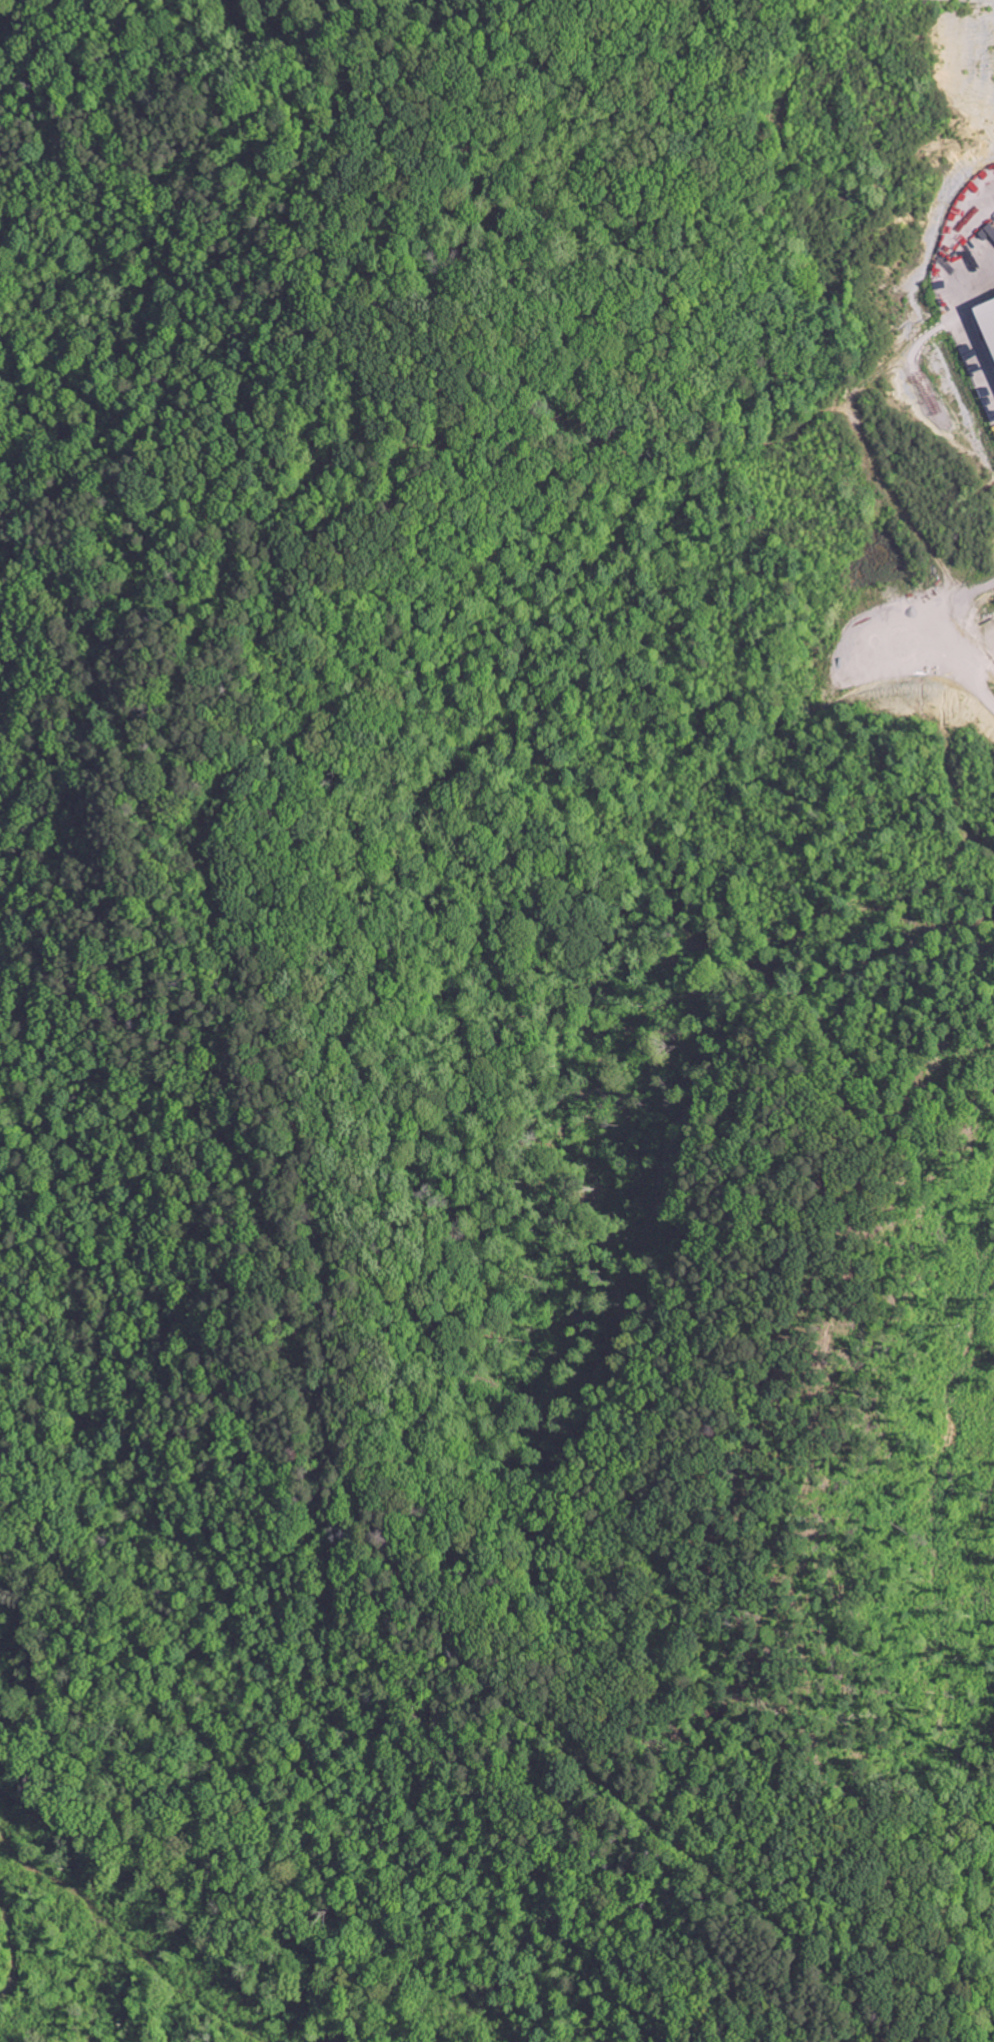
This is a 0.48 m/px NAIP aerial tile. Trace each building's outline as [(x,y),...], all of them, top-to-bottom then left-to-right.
[(993,337),(993,299),(982,304),(993,337)]
